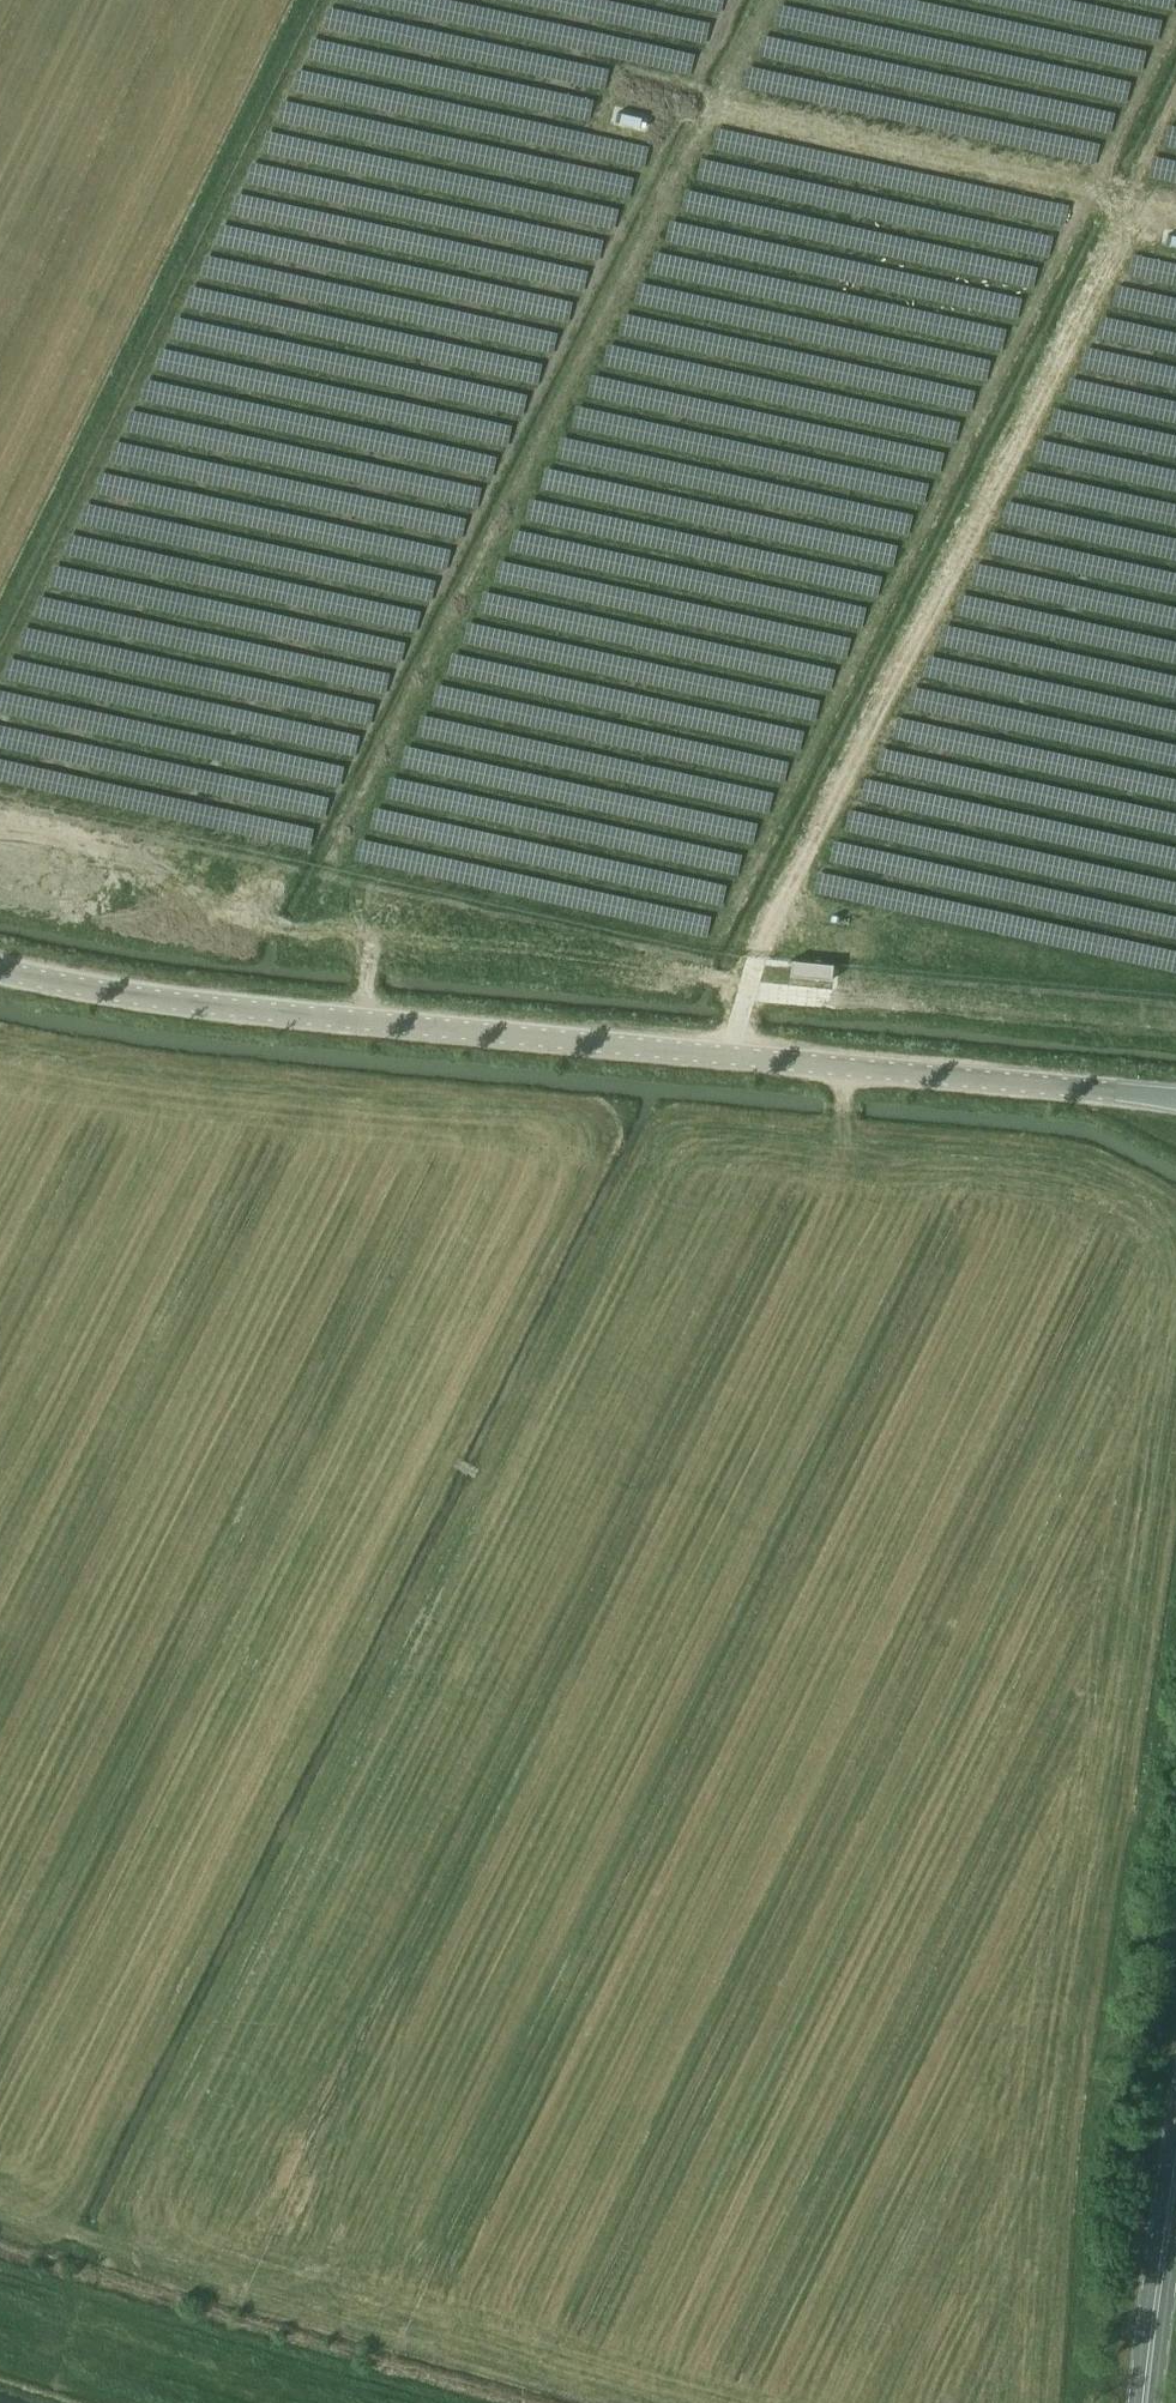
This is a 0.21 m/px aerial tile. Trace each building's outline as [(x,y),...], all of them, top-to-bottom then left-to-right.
[(642,127),(644,115),(616,109),(613,121),(642,127)] [(1175,248),(1175,236),(1164,233),(1161,245),(1175,248)] [(792,978),(833,982),(834,969),(834,966),(792,962),(792,965),(791,978),(792,978)]
